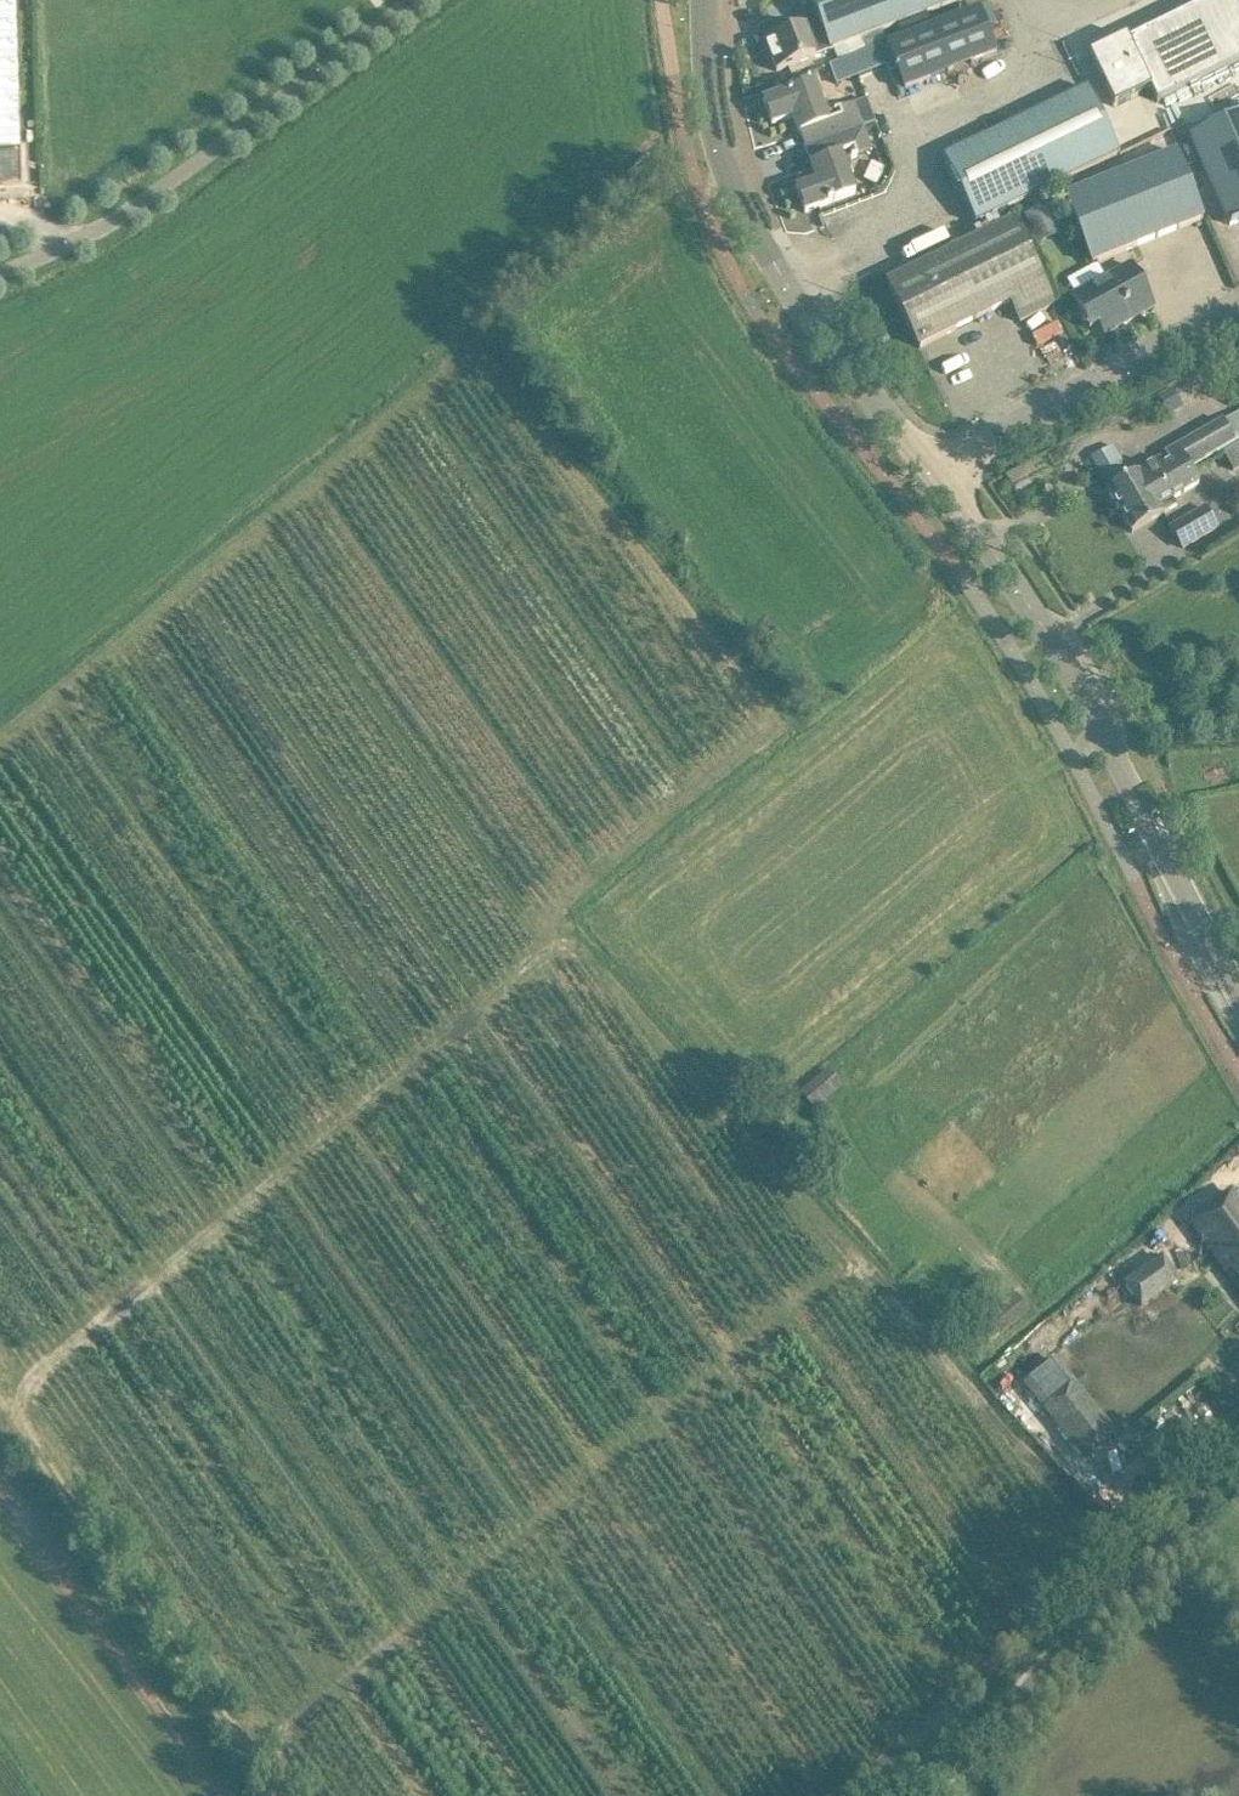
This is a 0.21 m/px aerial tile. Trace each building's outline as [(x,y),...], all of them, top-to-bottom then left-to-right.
[(21,191),(20,154),(16,0),(0,0),(0,192),(21,191)] [(817,14),(831,51),(963,0),(811,0),(817,14)] [(1090,52),(1115,104),(1151,87),(1158,100),(1238,61),(1238,8),(1235,0),(1213,0),(1130,40),(1127,34),(1090,52)] [(886,44),(904,90),(996,55),(979,10),(956,18),(886,44)] [(831,51),(817,14),(799,21),(802,28),(765,43),(776,72),(831,51)] [(786,94),(763,102),(772,126),(793,118),(805,149),(847,133),(839,110),(828,114),(822,98),(818,99),(812,84),(786,94)] [(1087,89),(944,158),(976,224),(1119,154),(1087,89)] [(1190,139),(1230,225),(1230,226),(1230,227),(1238,223),(1238,116),(1190,139)] [(817,182),(796,190),(804,213),(827,205),(857,194),(845,161),(856,156),(847,133),(805,149),(817,182)] [(1065,197),(1092,264),(1202,220),(1175,153),(1065,197)] [(887,282),(919,348),(1010,303),(1019,323),(1055,305),(1013,220),(887,282)] [(1072,298),(1086,325),(1096,319),(1104,335),(1153,308),(1130,266),(1072,298)] [(1237,444),(1223,421),(1166,454),(1171,462),(1163,466),(1160,460),(1107,490),(1119,512),(1191,470),(1222,453),(1237,444)] [(1222,453),(1238,481),(1238,480),(1238,443),(1237,444),(1222,453)] [(1191,470),(1119,512),(1131,533),(1178,507),(1173,499),(1199,484),(1191,470)] [(1207,506),(1170,528),(1183,549),(1220,526),(1207,506)] [(828,1069),(800,1093),(815,1110),(843,1087),(828,1069)] [(1235,1285),(1238,1290),(1238,1205),(1230,1193),(1190,1222),(1235,1285)] [(1164,1254),(1128,1281),(1148,1307),(1184,1280),(1164,1254)] [(987,1319),(1002,1335),(1030,1311),(1015,1294),(987,1319)] [(1074,1385),(1044,1409),(1085,1460),(1116,1436),(1074,1385)]
